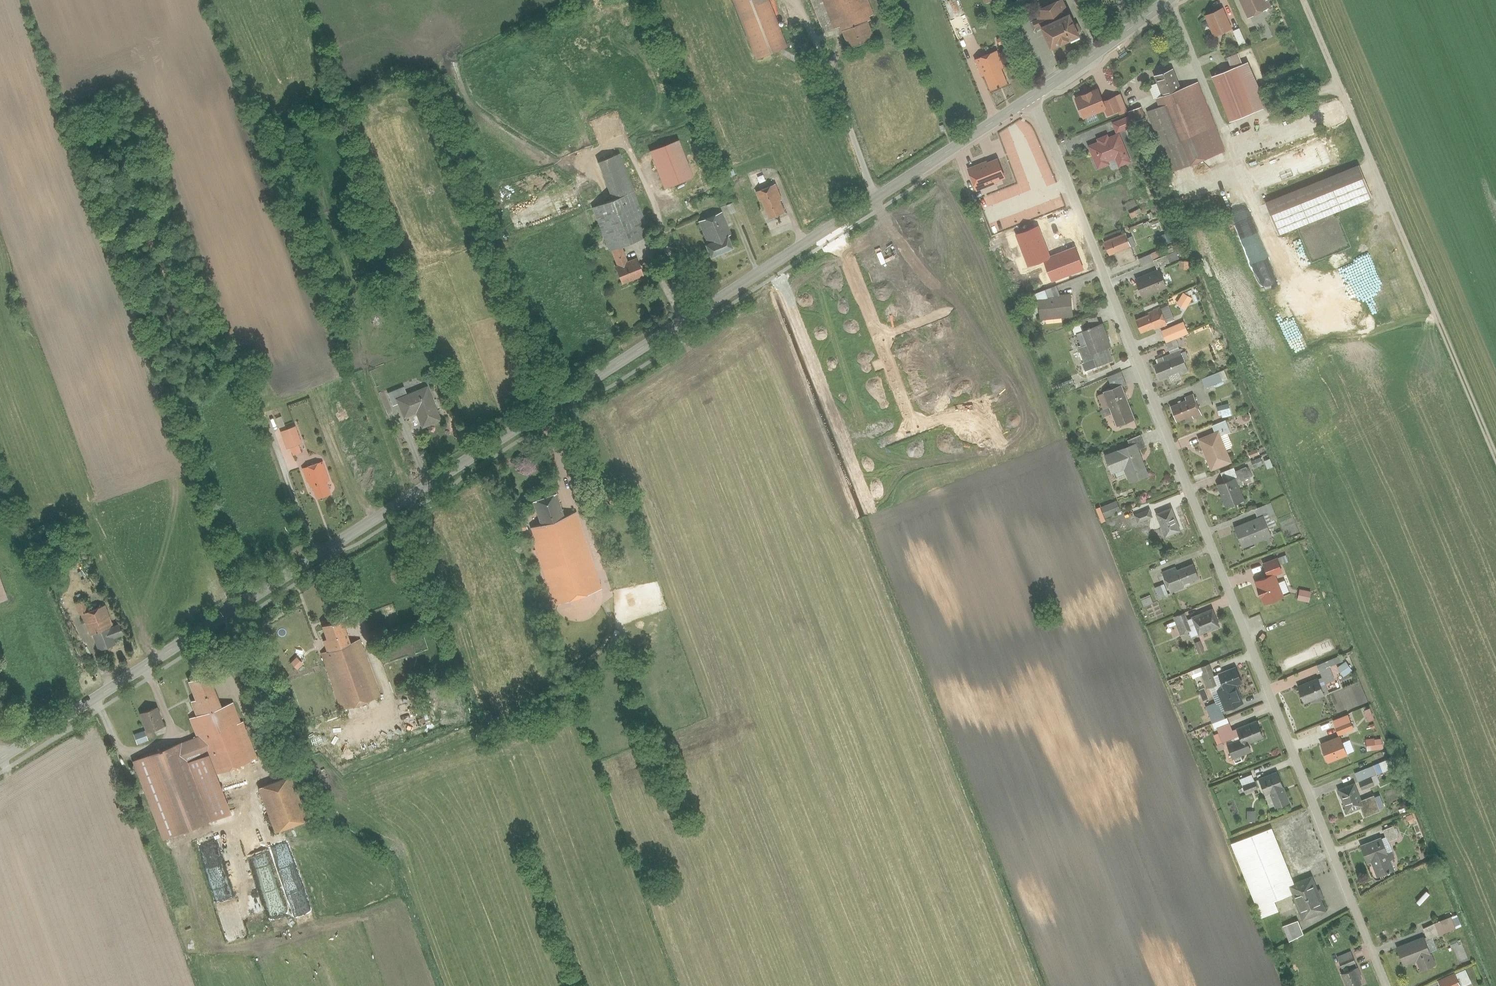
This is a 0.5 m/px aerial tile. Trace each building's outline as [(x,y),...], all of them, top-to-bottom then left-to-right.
[(770,0),(735,0),(757,58),(788,46),(770,0)] [(839,31),(827,0),(814,0),(827,35),(839,31)] [(839,31),(877,17),(871,0),(827,0),(839,31)] [(1037,10),(1044,25),(1072,12),(1066,0),(1058,0),(1037,10)] [(1249,16),(1271,6),(1268,0),(1242,0),(1249,16)] [(1223,6),(1206,13),(1215,35),(1232,28),(1223,6)] [(1054,47),(1082,34),(1072,12),(1044,25),(1054,47)] [(1241,26),(1234,29),(1241,44),(1247,41),(1241,26)] [(999,49),(976,58),(983,75),(986,74),(992,90),(1010,83),(1004,67),(1006,66),(999,49)] [(1244,62),(1240,52),(1230,56),(1234,66),(1244,62)] [(1234,66),(1214,74),(1233,121),(1270,106),(1251,59),(1244,62),(1234,66)] [(1174,67),(1159,74),(1167,94),(1183,87),(1174,67)] [(1226,149),(1199,81),(1183,87),(1167,94),(1160,97),(1164,108),(1151,113),(1174,170),(1226,149)] [(1078,98),(1084,116),(1108,107),(1105,99),(1102,91),(1096,93),(1095,89),(1084,93),(1085,96),(1078,98)] [(1110,113),(1126,107),(1121,93),(1105,99),(1108,107),(1110,113)] [(1133,126),(1129,116),(1113,122),(1117,132),(1133,126)] [(1100,141),(1090,145),(1099,169),(1110,164),(1108,159),(1117,155),(1121,165),(1133,161),(1122,132),(1110,137),(1109,133),(1098,137),(1100,141)] [(679,138),(651,150),(667,187),(695,175),(679,138)] [(599,162),(614,199),(634,191),(620,154),(599,162)] [(996,181),(1006,177),(998,158),(988,162),(987,160),(967,168),(976,191),(997,183),(996,181)] [(1361,165),(1268,202),(1281,234),(1374,197),(1361,165)] [(777,183),(758,191),(762,200),(763,199),(771,218),(788,210),(777,183)] [(614,199),(594,207),(611,250),(624,245),(651,234),(634,191),(614,199)] [(724,211),(700,220),(708,241),(706,242),(712,256),(735,247),(730,234),(733,233),(724,211)] [(764,219),(760,211),(751,214),(755,223),(764,219)] [(1050,259),(1051,255),(1039,225),(1014,234),(1027,267),(1044,261),(1050,259)] [(1127,232),(1106,241),(1111,254),(1118,252),(1132,246),(1127,232)] [(630,260),(624,245),(611,250),(617,265),(630,260)] [(1052,280),(1084,268),(1075,246),(1051,255),(1050,259),(1044,261),(1052,280)] [(1132,246),(1118,252),(1123,264),(1137,258),(1132,246)] [(1163,248),(1141,257),(1144,264),(1156,259),(1166,255),(1163,248)] [(1166,255),(1156,259),(1159,267),(1180,259),(1177,250),(1166,255)] [(623,282),(644,274),(638,257),(630,260),(617,265),(623,282)] [(1181,260),(1180,268),(1190,269),(1191,260),(1181,260)] [(1161,268),(1137,278),(1144,295),(1168,286),(1161,268)] [(830,316),(852,307),(842,280),(824,287),(822,294),(830,316)] [(1073,294),(1041,297),(1043,319),(1075,316),(1073,294)] [(1192,295),(1183,298),(1186,306),(1194,303),(1192,295)] [(1162,309),(1168,322),(1176,319),(1171,305),(1162,309)] [(1162,309),(1137,318),(1143,332),(1168,322),(1162,309)] [(1185,321),(1164,329),(1169,342),(1178,338),(1190,333),(1185,321)] [(1105,322),(1085,329),(1090,343),(1094,352),(1110,346),(1114,345),(1105,322)] [(1182,347),(1178,338),(1169,342),(1173,351),(1182,347)] [(1080,347),(1085,361),(1095,357),(1094,352),(1090,343),(1080,347)] [(1098,365),(1115,359),(1110,346),(1094,352),(1095,357),(1098,365)] [(1159,362),(1157,363),(1163,378),(1181,371),(1182,373),(1191,369),(1182,349),(1158,359),(1159,362)] [(1226,369),(1204,378),(1208,387),(1229,378),(1226,369)] [(1127,383),(1123,370),(1109,376),(1113,388),(1123,384),(1127,383)] [(408,391),(397,396),(399,401),(405,415),(419,409),(425,425),(442,419),(429,383),(408,391)] [(406,384),(389,391),(393,403),(399,401),(397,396),(408,391),(406,384)] [(1113,388),(1105,391),(1111,406),(1118,426),(1136,419),(1123,384),(1113,388)] [(1099,393),(1105,408),(1111,406),(1105,391),(1099,393)] [(1188,399),(1172,406),(1178,421),(1195,414),(1196,417),(1204,413),(1195,392),(1187,396),(1188,399)] [(1231,402),(1219,405),(1222,416),(1234,413),(1231,402)] [(306,420),(281,430),(287,447),(313,437),(306,420)] [(1232,430),(1228,420),(1214,425),(1216,431),(1220,429),(1222,434),(1232,430)] [(1216,431),(1200,437),(1213,469),(1233,461),(1222,434),(1220,429),(1216,431)] [(1147,446),(1143,434),(1129,438),(1132,444),(1138,442),(1140,449),(1147,446)] [(1132,444),(1107,453),(1114,472),(1126,467),(1132,482),(1150,476),(1140,449),(1138,442),(1132,444)] [(1259,448),(1250,451),(1252,457),(1261,454),(1259,448)] [(1262,456),(1253,460),(1256,467),(1265,463),(1262,456)] [(323,460),(304,467),(312,486),(313,485),(327,480),(330,479),(323,460)] [(1241,480),(1253,475),(1250,466),(1238,470),(1240,476),(1241,480)] [(1238,470),(1237,467),(1224,472),(1227,481),(1237,477),(1240,476),(1238,470)] [(1227,481),(1220,483),(1228,506),(1245,500),(1237,477),(1227,481)] [(327,480),(313,485),(318,497),(331,492),(327,480)] [(556,490),(534,497),(543,522),(565,514),(556,490)] [(1119,500),(1103,506),(1108,517),(1124,511),(1119,500)] [(1272,502),(1256,508),(1259,517),(1265,515),(1269,524),(1279,520),(1272,502)] [(1174,507),(1158,513),(1167,537),(1183,530),(1174,507)] [(1151,508),(1136,514),(1139,523),(1154,517),(1151,508)] [(543,522),(531,526),(558,602),(603,586),(577,510),(565,514),(543,522)] [(1259,517),(1238,526),(1246,547),(1273,536),(1269,524),(1265,515),(1259,517)] [(1284,569),(1279,557),(1265,563),(1270,575),(1276,573),(1284,569)] [(1179,570),(1185,583),(1200,576),(1195,563),(1179,570)] [(1178,566),(1164,572),(1173,592),(1186,587),(1185,583),(1179,570),(1178,566)] [(9,596),(0,571),(0,600),(9,596)] [(1270,575),(1257,581),(1267,604),(1286,596),(1276,573),(1270,575)] [(1312,590),(1301,589),(1300,599),(1311,601),(1312,590)] [(81,612),(90,609),(86,599),(78,602),(81,612)] [(90,609),(81,612),(90,634),(93,632),(111,626),(115,624),(107,603),(90,609)] [(1215,608),(1194,617),(1201,632),(1201,634),(1222,625),(1215,608)] [(1184,612),(1174,617),(1181,633),(1191,629),(1187,620),(1184,612)] [(324,638),(328,650),(351,642),(343,617),(323,624),(327,637),(324,638)] [(1191,629),(1193,635),(1201,632),(1194,617),(1187,620),(1191,629)] [(111,626),(93,632),(100,649),(117,643),(115,638),(112,629),(111,626)] [(112,629),(115,638),(124,634),(121,626),(112,629)] [(328,650),(323,652),(342,708),(382,695),(362,639),(351,642),(328,650)] [(1203,639),(1196,642),(1201,653),(1208,650),(1203,639)] [(1332,666),(1345,660),(1343,655),(1329,660),(1332,666)] [(1332,666),(1329,660),(1320,664),(1325,675),(1327,682),(1337,678),(1332,666)] [(1339,667),(1345,674),(1354,668),(1348,660),(1339,667)] [(1210,663),(1203,666),(1205,670),(1201,672),(1208,687),(1219,683),(1210,663)] [(1245,682),(1238,666),(1217,674),(1220,683),(1216,685),(1227,709),(1245,701),(1238,684),(1245,682)] [(1316,675),(1312,666),(1289,676),(1292,685),(1316,675)] [(191,698),(197,713),(221,704),(208,670),(189,677),(196,696),(191,698)] [(1327,682),(1325,675),(1320,677),(1327,694),(1332,692),(1327,682)] [(1320,676),(1300,684),(1307,703),(1327,694),(1320,677),(1320,676)] [(1207,706),(1214,722),(1228,716),(1217,690),(1213,692),(1217,702),(1207,706)] [(198,735),(213,774),(258,758),(236,699),(221,704),(197,713),(191,716),(198,735)] [(158,704),(140,710),(148,730),(166,723),(158,704)] [(1367,709),(1371,720),(1376,718),(1372,707),(1367,709)] [(1350,713),(1335,719),(1340,733),(1355,727),(1350,713)] [(1228,716),(1214,722),(1216,728),(1219,726),(1231,722),(1228,716)] [(1253,749),(1250,741),(1266,734),(1259,718),(1239,726),(1244,738),(1229,744),(1235,757),(1253,749)] [(1231,722),(1219,726),(1225,741),(1239,735),(1233,720),(1231,722)] [(198,735),(134,759),(164,838),(228,814),(213,774),(198,735)] [(1342,735),(1322,743),(1329,760),(1349,752),(1342,735)] [(1385,738),(1375,738),(1375,749),(1386,748),(1385,738)] [(1391,757),(1357,770),(1360,780),(1373,775),(1394,766),(1391,757)] [(1280,771),(1260,779),(1266,794),(1272,791),(1278,806),(1292,800),(1280,771)] [(1255,772),(1241,777),(1247,792),(1260,787),(1255,772)] [(288,775),(261,785),(278,832),(305,822),(288,775)] [(1376,783),(1373,775),(1360,780),(1364,788),(1376,783)] [(1356,781),(1340,788),(1349,811),(1363,806),(1366,804),(1363,799),(1356,781)] [(1383,810),(1376,794),(1363,799),(1366,804),(1363,806),(1367,816),(1383,810)] [(1257,810),(1249,810),(1249,821),(1257,821),(1257,810)] [(1395,824),(1385,828),(1390,840),(1400,836),(1395,824)] [(1273,825),(1234,841),(1265,917),(1282,910),(1277,899),(1295,892),(1292,884),(1297,882),(1273,825)] [(1383,835),(1363,844),(1370,862),(1372,861),(1378,876),(1397,868),(1383,835)] [(1297,882),(1292,884),(1295,892),(1306,918),(1328,909),(1314,875),(1297,882)] [(1454,916),(1426,927),(1430,938),(1458,927),(1454,916)] [(1300,918),(1285,924),(1291,939),(1306,933),(1300,918)] [(1426,935),(1399,946),(1406,963),(1420,958),(1424,967),(1437,962),(1426,935)] [(1353,950),(1339,956),(1344,968),(1358,963),(1353,950)] [(1343,971),(1349,985),(1356,985),(1366,982),(1359,965),(1343,971)] [(1440,980),(1442,985),(1463,985),(1457,972),(1440,980)]
